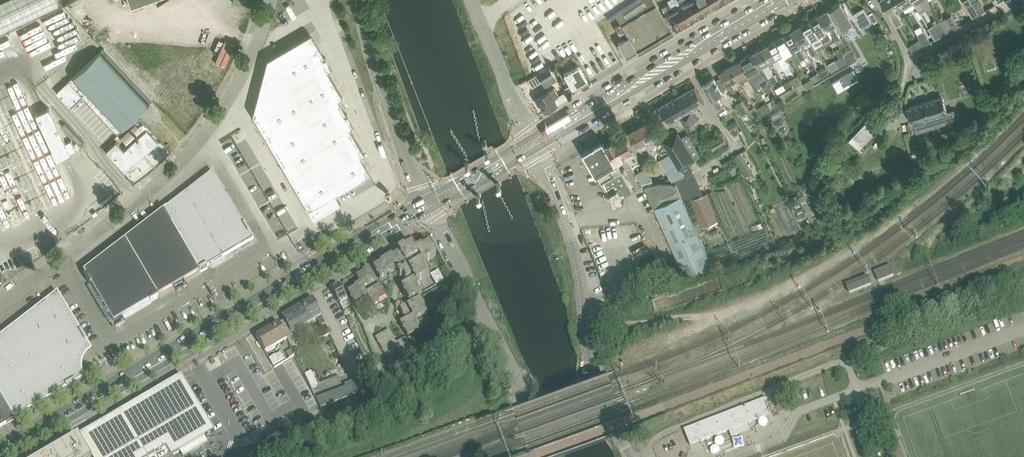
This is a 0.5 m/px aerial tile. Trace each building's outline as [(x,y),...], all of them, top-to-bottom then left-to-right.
[(57,8),(54,0),(12,0),(0,6),(0,35),(57,8)] [(637,49),(671,30),(653,0),(634,0),(615,13),(620,23),(615,26),(622,39),(629,36),(637,49)] [(670,6),(681,24),(688,19),(680,5),(677,0),(667,0),(669,3),(670,6)] [(680,5),(688,19),(696,15),(687,0),(677,0),(680,5)] [(703,10),(697,0),(687,0),(696,15),(703,10)] [(703,10),(711,6),(707,0),(697,0),(703,10)] [(894,8),(900,4),(898,0),(882,0),(896,25),(903,21),(894,8)] [(913,0),(898,0),(900,4),(903,9),(914,3),(913,0)] [(914,3),(918,10),(923,7),(920,2),(923,0),(913,0),(914,3)] [(979,13),(971,0),(964,0),(967,6),(966,6),(972,17),(979,13)] [(979,13),(985,10),(979,0),(971,0),(979,13)] [(829,8),(828,8),(836,23),(837,23),(843,33),(847,31),(846,28),(852,24),(851,23),(852,22),(847,14),(848,13),(844,6),(843,7),(840,1),(832,6),(833,8),(830,10),(829,8)] [(673,28),(674,28),(681,24),(670,6),(669,3),(661,7),(665,14),(673,28)] [(862,27),(872,21),(864,7),(854,13),(862,27)] [(828,8),(820,13),(835,40),(840,37),(833,25),(836,23),(828,8)] [(820,13),(812,18),(827,44),(835,40),(820,13)] [(947,32),(958,25),(952,15),(940,21),(947,32)] [(812,18),(802,23),(811,38),(812,37),(819,49),(827,45),(812,18)] [(947,32),(940,21),(934,25),(941,36),(947,32)] [(810,38),(811,38),(802,23),(793,29),(805,49),(806,50),(809,48),(813,55),(818,52),(810,38)] [(802,50),(805,49),(793,29),(785,34),(800,60),(806,57),(802,50)] [(924,45),(930,42),(924,31),(918,34),(921,38),(920,39),(924,45)] [(253,114),(264,133),(309,209),(308,209),(313,218),(341,202),(336,193),(370,173),(360,156),(364,154),(349,127),(353,125),(349,119),(350,118),(347,113),(346,114),(338,99),(342,97),(333,80),(327,71),(331,68),(328,62),(325,56),(325,57),(311,33),(307,36),(267,59),(253,113),(253,114)] [(777,38),(785,52),(785,53),(789,51),(796,63),(800,60),(785,34),(777,38)] [(622,39),(618,42),(626,56),(637,49),(629,36),(622,39)] [(782,54),(785,52),(777,38),(769,43),(784,68),(789,65),(782,54)] [(924,45),(920,39),(909,45),(912,52),(924,45)] [(769,43),(762,47),(770,61),(772,60),(779,71),(784,68),(769,43)] [(767,62),(770,61),(762,47),(753,52),(760,64),(761,64),(769,77),(774,74),(767,62)] [(82,96),(117,133),(152,100),(104,49),(68,81),(57,91),(71,107),(82,96)] [(745,57),(741,59),(751,76),(754,81),(757,86),(760,84),(759,82),(757,79),(765,74),(763,72),(760,65),(760,64),(753,52),(752,53),(751,50),(750,51),(751,51),(744,55),(745,57)] [(854,54),(846,58),(848,62),(849,64),(857,59),(854,54)] [(837,58),(836,59),(840,67),(848,62),(846,58),(844,55),(837,58)] [(741,59),(731,65),(738,77),(741,82),(748,78),(751,76),(741,59)] [(832,72),(840,67),(836,59),(827,64),(832,72)] [(579,84),(582,89),(590,85),(578,65),(563,74),(572,88),(579,84)] [(732,84),(731,84),(730,82),(738,77),(731,65),(720,72),(731,91),(735,89),(732,84)] [(549,67),(537,74),(541,81),(553,74),(549,67)] [(818,72),(822,77),(830,73),(826,67),(818,72)] [(813,82),(822,77),(818,72),(810,77),(811,79),(813,82)] [(790,79),(793,84),(794,86),(802,81),(798,75),(790,79)] [(708,81),(703,84),(721,115),(727,112),(717,95),(722,92),(721,90),(715,80),(714,77),(713,78),(711,77),(708,79),(708,81)] [(783,83),(786,88),(793,84),(790,79),(783,83)] [(813,82),(811,79),(803,84),(806,89),(814,84),(813,82)] [(778,93),(786,88),(783,83),(775,88),(778,93)] [(704,102),(695,85),(654,109),(659,117),(663,114),(668,123),(680,116),(685,125),(696,119),(690,110),(704,102)] [(534,98),(538,105),(540,104),(544,111),(557,104),(553,97),(558,95),(553,87),(534,98)] [(947,111),(942,95),(907,107),(912,123),(931,117),(934,127),(957,120),(954,109),(947,111)] [(742,114),(747,111),(741,101),(736,104),(742,114)] [(49,107),(35,113),(57,160),(76,151),(71,140),(66,142),(49,107)] [(849,138),(862,151),(863,150),(861,148),(881,127),(883,129),(870,116),(849,138)] [(638,126),(653,149),(656,154),(657,161),(659,159),(662,157),(656,147),(652,140),(654,139),(653,137),(657,135),(649,120),(638,126)] [(735,120),(727,125),(731,131),(734,137),(737,134),(734,129),(739,127),(735,120)] [(656,154),(653,149),(638,126),(629,132),(640,152),(647,148),(655,162),(657,161),(656,154)] [(116,141),(105,151),(125,172),(136,162),(135,161),(133,159),(147,146),(149,148),(148,149),(149,150),(158,141),(146,128),(136,137),(137,138),(124,149),(116,141)] [(670,153),(669,153),(679,169),(680,169),(700,157),(687,134),(681,137),(678,132),(676,130),(673,131),(674,133),(662,141),(670,153)] [(721,134),(709,141),(713,149),(726,142),(721,134)] [(741,152),(735,155),(746,174),(752,171),(741,152)] [(684,176),(680,169),(679,169),(669,153),(662,157),(659,159),(672,181),(684,176)] [(637,156),(617,168),(625,180),(644,169),(637,156)] [(644,169),(625,180),(632,193),(652,182),(644,169)] [(213,172),(143,227),(178,286),(184,282),(199,273),(200,273),(208,269),(253,241),(249,234),(250,234),(245,225),(244,226),(213,172)] [(652,182),(632,193),(641,208),(661,196),(652,182)] [(707,193),(690,201),(703,228),(719,221),(707,193)] [(174,288),(178,286),(143,227),(117,246),(151,302),(158,298),(158,297),(174,288)] [(428,244),(427,244),(428,246),(421,249),(421,248),(415,251),(410,244),(397,251),(398,253),(372,268),(380,281),(393,274),(394,276),(394,275),(399,273),(399,270),(406,266),(405,265),(418,257),(421,262),(408,270),(414,280),(401,288),(408,301),(422,293),(420,294),(416,287),(418,286),(416,283),(429,275),(427,276),(423,269),(424,268),(423,265),(436,257),(428,244)] [(150,303),(151,302),(117,246),(83,272),(86,277),(85,278),(90,285),(91,285),(111,320),(111,319),(113,323),(122,318),(122,319),(150,302),(150,303)] [(890,266),(874,272),(875,273),(878,282),(894,276),(890,266)] [(376,281),(369,268),(355,276),(359,283),(354,287),(355,288),(348,292),(347,291),(354,304),(367,297),(373,307),(379,304),(379,302),(386,299),(386,300),(387,300),(379,287),(380,287),(380,286),(366,294),(363,289),(376,281)] [(410,279),(406,271),(398,276),(399,279),(402,277),(405,282),(410,279)] [(867,277),(846,285),(849,294),(872,285),(869,277),(867,277)] [(338,284),(330,288),(331,290),(343,310),(351,306),(338,284)] [(15,420),(15,419),(66,389),(67,390),(85,379),(82,373),(82,368),(82,363),(84,359),(87,355),(92,351),(87,342),(81,333),(57,293),(0,337),(0,428),(15,420)] [(412,316),(400,323),(407,337),(419,330),(416,325),(417,324),(414,319),(428,311),(427,311),(426,312),(422,305),(423,304),(420,298),(406,305),(412,316)] [(313,299),(301,305),(311,322),(316,319),(320,326),(325,323),(321,316),(322,316),(322,315),(313,299)] [(301,305),(282,317),(284,321),(291,333),(311,322),(301,305)] [(399,310),(404,318),(409,315),(404,307),(399,310)] [(284,337),(285,336),(284,334),(285,334),(279,323),(279,324),(278,323),(267,330),(276,345),(286,340),(284,337)] [(265,352),(276,345),(267,330),(256,337),(265,352)] [(388,330),(375,338),(382,350),(382,351),(386,356),(394,351),(399,359),(411,352),(409,347),(416,343),(412,336),(406,340),(405,338),(396,343),(388,330)] [(235,342),(211,356),(223,377),(247,364),(235,342)] [(291,350),(282,356),(285,361),(294,356),(291,350)] [(275,357),(270,360),(274,367),(279,364),(275,357)] [(404,358),(395,362),(399,369),(399,370),(408,365),(404,358)] [(378,366),(376,361),(367,364),(369,370),(378,366)] [(233,383),(253,434),(292,418),(273,369),(254,377),(253,375),(233,383)] [(79,436),(92,456),(171,456),(180,452),(204,437),(213,432),(181,376),(108,419),(79,436)] [(311,376),(306,379),(309,384),(310,387),(315,385),(311,376)] [(321,408),(358,394),(351,381),(344,384),(345,387),(317,399),(321,408)] [(766,398),(683,429),(684,430),(690,445),(728,430),(731,437),(749,431),(746,423),(768,415),(763,402),(767,400),(766,398)] [(77,437),(55,449),(42,456),(88,456),(77,437)]
